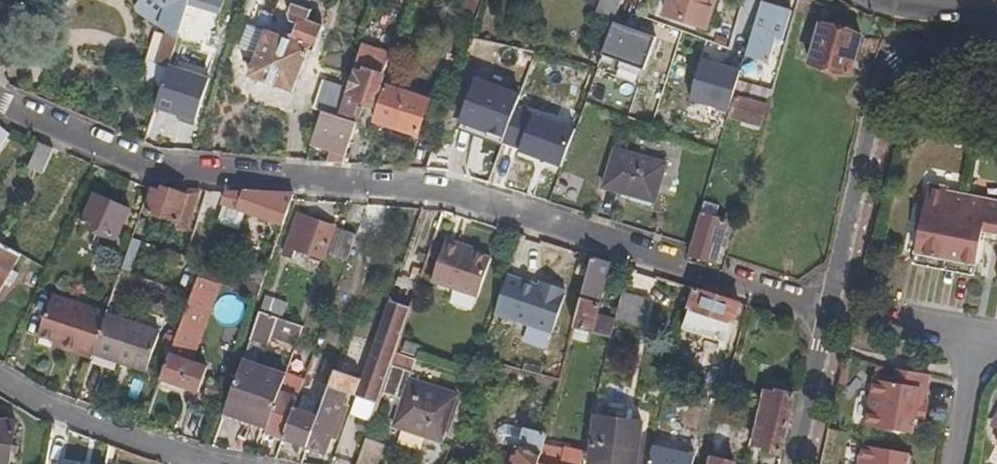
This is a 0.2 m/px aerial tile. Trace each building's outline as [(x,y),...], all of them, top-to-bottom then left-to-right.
[(163,12),(156,29),(163,35),(151,73),(137,70),(131,91),(156,99),(166,66),(187,0),(150,0),(163,12)] [(220,10),(222,1),(220,0),(188,0),(220,10)] [(595,15),(612,22),(620,0),(601,0),(595,15)] [(636,0),(620,0),(612,22),(627,27),(636,0)] [(714,0),(668,0),(663,16),(705,30),(714,0)] [(760,2),(745,54),(768,61),(774,41),(782,44),(791,11),(760,2)] [(246,78),(291,95),(307,54),(312,57),(321,32),(305,26),(310,13),(289,5),(285,18),(289,25),(294,28),(288,44),(263,34),(245,28),(237,50),(254,56),(246,78)] [(605,56),(647,69),(657,37),(615,24),(605,56)] [(849,78),(860,36),(817,24),(805,65),(849,78)] [(372,49),(359,45),(350,70),(342,94),(334,117),(349,122),(356,103),(369,107),(379,76),(365,71),(372,49)] [(733,96),(736,83),(740,69),(721,63),(719,68),(696,62),(684,100),(728,113),(733,96)] [(206,78),(166,66),(156,99),(153,108),(179,116),(177,121),(192,125),(206,78)] [(487,139),(501,144),(519,96),(474,80),(458,122),(489,133),(487,139)] [(332,116),(341,90),(318,82),(309,107),(332,116)] [(736,83),(733,96),(768,106),(772,93),(736,83)] [(416,136),(427,102),(383,87),(372,121),(416,136)] [(759,128),(765,108),(733,99),(728,119),(759,128)] [(344,156),(354,124),(349,122),(334,117),(332,116),(319,112),(311,135),(323,139),(320,148),(344,156)] [(489,133),(458,122),(455,129),(500,146),(501,144),(487,139),(489,133)] [(66,156),(38,145),(27,171),(55,182),(66,156)] [(652,205),(665,166),(613,150),(601,190),(652,205)] [(952,195),(952,190),(933,187),(932,197),(929,209),(923,209),(914,252),(920,253),(951,259),(982,265),(986,241),(988,231),(996,232),(996,204),(952,195)] [(192,204),(197,191),(145,188),(122,258),(133,261),(147,214),(173,223),(171,229),(184,234),(193,206),(192,204)] [(280,228),(291,197),(225,193),(215,220),(231,226),(236,213),(280,228)] [(28,195),(0,243),(0,290),(4,283),(11,287),(17,276),(10,272),(19,257),(15,254),(35,218),(42,205),(28,195)] [(929,209),(932,197),(925,196),(923,209),(929,209)] [(115,242),(127,211),(92,197),(79,228),(115,242)] [(712,266),(725,217),(718,215),(721,207),(702,201),(688,249),(686,257),(712,266)] [(54,212),(42,205),(35,218),(46,225),(54,212)] [(322,263),(334,231),(294,217),(280,255),(289,259),(292,252),(322,263)] [(988,231),(986,241),(996,243),(996,232),(988,231)] [(343,266),(353,239),(335,233),(326,260),(343,266)] [(475,301),(488,262),(468,256),(459,252),(460,249),(443,243),(429,285),(475,301)] [(951,259),(920,253),(919,264),(950,269),(951,259)] [(613,320),(613,319),(595,313),(608,265),(589,259),(571,331),(586,334),(608,340),(613,320)] [(951,259),(950,269),(980,275),(982,265),(951,259)] [(240,281),(198,267),(195,277),(210,282),(249,296),(253,286),(240,281)] [(249,296),(256,298),(263,277),(244,270),(240,281),(253,286),(249,296)] [(205,296),(210,282),(195,277),(187,298),(176,329),(185,333),(199,294),(205,296)] [(535,288),(504,279),(492,316),(551,334),(562,296),(560,296),(562,291),(546,286),(545,291),(535,288)] [(730,326),(736,305),(692,291),(686,312),(730,326)] [(639,327),(647,298),(620,292),(613,319),(613,320),(639,327)] [(192,335),(205,296),(199,294),(185,333),(192,335)] [(103,317),(104,314),(49,295),(36,337),(50,341),(58,344),(56,348),(89,359),(90,356),(103,317)] [(258,315),(280,322),(285,307),(263,299),(258,315)] [(392,356),(407,311),(385,304),(358,382),(352,399),(374,407),(377,399),(387,370),(392,356)] [(295,346),(301,329),(280,322),(258,315),(257,314),(247,344),(259,348),(264,335),(295,346)] [(143,374),(157,334),(103,317),(90,356),(143,374)] [(188,345),(192,335),(185,333),(176,329),(172,340),(188,345)] [(586,334),(571,331),(568,341),(584,345),(586,334)] [(197,393),(205,367),(183,359),(188,345),(172,340),(158,379),(197,393)] [(402,345),(399,355),(412,359),(415,350),(402,345)] [(317,374),(322,360),(314,357),(309,371),(317,374)] [(278,396),(285,375),(241,361),(222,417),(266,430),(278,396)] [(329,441),(344,397),(352,399),(358,382),(347,379),(351,366),(336,362),(316,419),(305,449),(322,455),(327,441),(329,441)] [(927,373),(894,367),(891,381),(872,378),(865,424),(910,431),(913,415),(915,404),(922,405),(922,403),(927,373)] [(436,448),(453,399),(406,384),(409,377),(387,370),(377,399),(396,405),(388,432),(436,448)] [(264,436),(281,442),(292,410),(295,400),(303,379),(286,373),(285,375),(278,396),(266,430),(264,436)] [(735,390),(738,377),(731,375),(727,388),(735,390)] [(723,398),(727,381),(705,376),(701,392),(723,398)] [(786,426),(793,396),(773,391),(772,394),(761,392),(755,419),(786,426)] [(755,407),(724,398),(715,429),(731,433),(730,438),(734,439),(730,460),(732,461),(731,463),(742,463),(753,418),(755,407)] [(305,449),(316,419),(310,417),(315,404),(299,399),(295,411),(292,410),(281,442),(305,449)] [(915,404),(913,415),(923,418),(925,404),(922,403),(922,405),(915,404)] [(639,425),(591,419),(585,463),(635,463),(639,425)] [(779,457),(786,426),(755,419),(749,446),(760,449),(758,454),(779,457)] [(12,422),(0,420),(0,463),(5,463),(12,422)] [(544,437),(504,427),(496,432),(494,440),(499,447),(513,451),(510,463),(537,463),(544,437)] [(732,461),(730,460),(734,439),(730,438),(731,433),(715,429),(714,429),(710,449),(697,447),(693,463),(731,463),(732,461)] [(382,448),(363,442),(355,463),(377,463),(382,448)] [(906,451),(862,443),(858,463),(904,463),(906,451)] [(580,455),(562,450),(558,463),(578,463),(580,455)]
